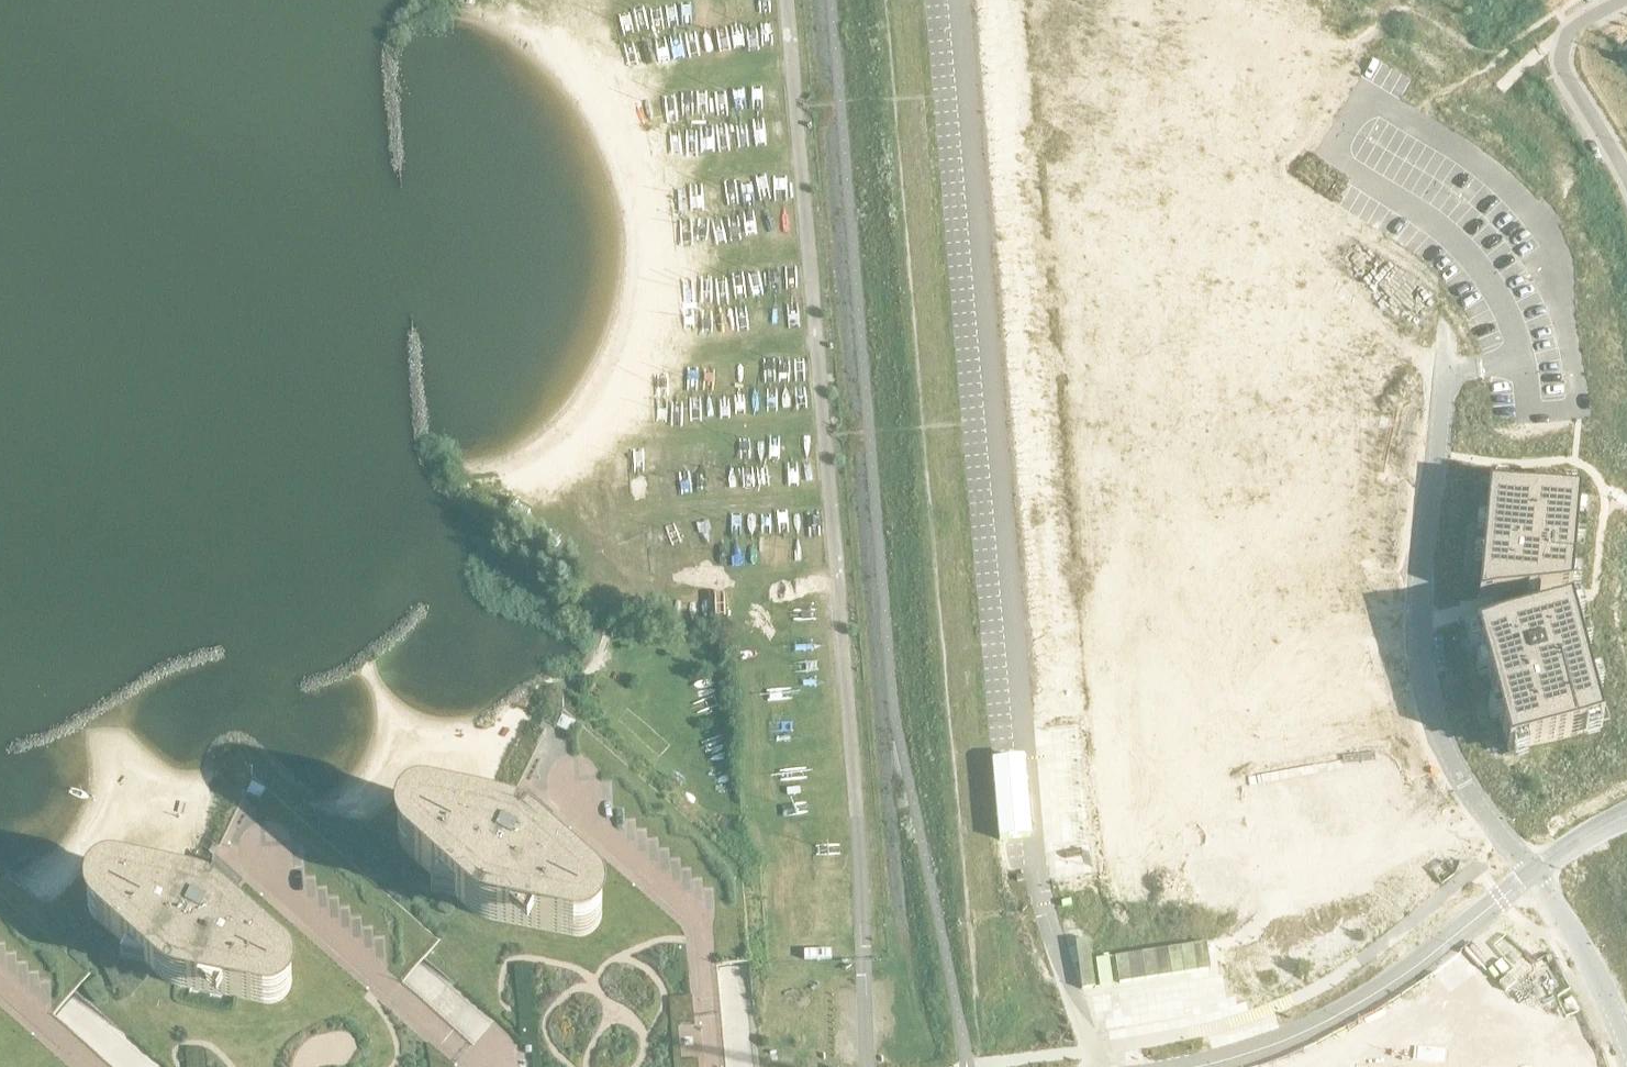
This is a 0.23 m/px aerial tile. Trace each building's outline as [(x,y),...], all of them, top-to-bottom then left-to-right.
[(1496,627),(1476,633),(1508,753),(1602,728),(1570,607),(1537,616),(1539,593),(1572,590),(1580,494),(1489,486),(1479,598),(1498,597),(1496,627)] [(791,695),(772,699),(774,710),(794,705),(791,695)] [(575,749),(580,737),(565,731),(561,743),(575,749)] [(246,793),(247,793),(260,799),(265,788),(252,782),(246,793)] [(507,828),(506,828),(427,812),(424,812),(420,812),(416,812),(412,814),(411,814),(408,816),(406,818),(404,819),(402,822),(401,824),(400,826),(399,828),(399,830),(398,832),(398,835),(398,838),(399,840),(399,842),(400,844),(401,846),(402,849),(404,851),(406,853),(471,910),(474,913),(478,915),(481,916),(485,918),(491,919),(574,936),(578,936),(581,936),(585,935),(588,934),(592,932),(594,929),(596,927),(598,924),(600,921),(601,918),(601,914),(601,911),(601,909),(601,907),(600,905),(599,902),(598,900),(596,897),(593,894),(532,840),(531,841),(529,839),(545,822),(527,806),(532,796),(530,795),(512,831),(507,829),(507,828)] [(197,896),(196,895),(117,879),(115,879),(112,879),(110,879),(108,879),(106,880),(103,881),(102,881),(98,884),(96,885),(94,887),(93,889),(92,890),(90,893),(89,897),(89,899),(88,902),(88,904),(88,906),(89,909),(89,910),(90,912),(91,914),(92,916),(94,918),(95,920),(159,976),(162,978),(165,981),(169,983),(172,984),(176,986),(181,987),(263,1003),(267,1004),(271,1003),(274,1003),(277,1001),(279,1001),(281,999),(284,997),(286,995),(288,991),(290,988),(291,985),(291,983),(291,981),(291,978),(291,975),(290,972),(289,969),(287,966),(286,964),(283,962),(222,908),(221,908),(219,906),(235,889),(217,873),(222,863),(221,862),(203,899),(197,896)]
